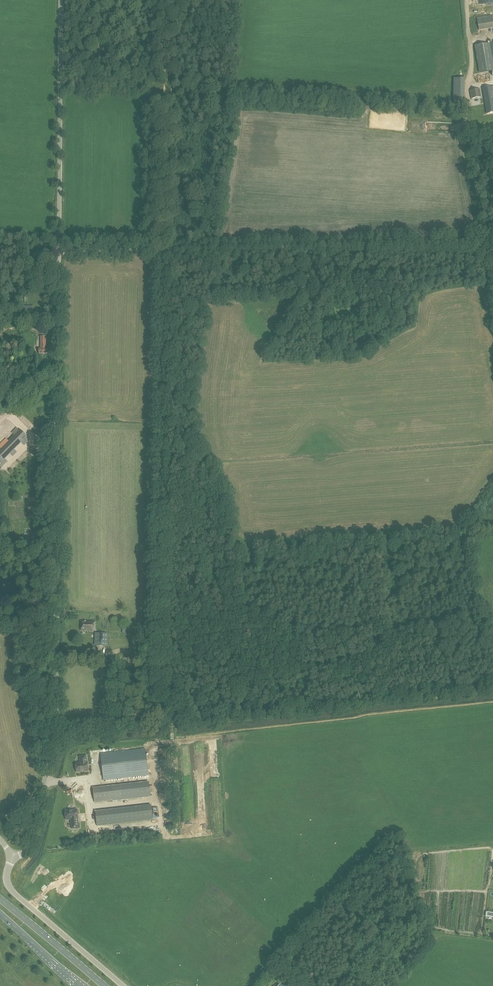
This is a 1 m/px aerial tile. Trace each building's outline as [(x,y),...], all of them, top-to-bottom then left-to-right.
[(474,46),(479,73),(492,71),(492,68),(489,43),(474,46)] [(492,113),(492,97),(492,92),(492,87),(483,88),(487,114),(492,113)] [(480,89),(470,91),(471,99),(481,97),(480,89)] [(24,306),(24,317),(33,317),(33,306),(24,306)] [(41,349),(39,349),(39,354),(48,353),(48,348),(46,349),(46,336),(40,336),(41,349)] [(43,424),(34,433),(41,440),(50,431),(43,424)] [(1,449),(0,450),(0,467),(1,469),(5,465),(3,462),(11,454),(13,457),(17,452),(14,450),(21,443),(24,445),(29,440),(26,438),(27,437),(20,430),(19,431),(16,428),(11,433),(14,436),(9,441),(6,439),(0,444),(0,448),(1,449)] [(82,621),(81,631),(94,631),(94,621),(82,621)] [(95,637),(95,641),(94,645),(98,645),(107,646),(108,632),(99,632),(95,632),(95,637)] [(145,749),(101,754),(104,780),(148,775),(145,749)] [(81,762),(76,763),(77,772),(88,771),(87,762),(86,756),(79,756),(79,757),(80,757),(81,762)] [(149,782),(113,786),(93,788),(94,802),(150,796),(149,782)] [(152,806),(96,812),(98,826),(154,821),(152,806)] [(71,819),(72,829),(79,828),(78,819),(77,809),(65,810),(66,820),(71,819)]
